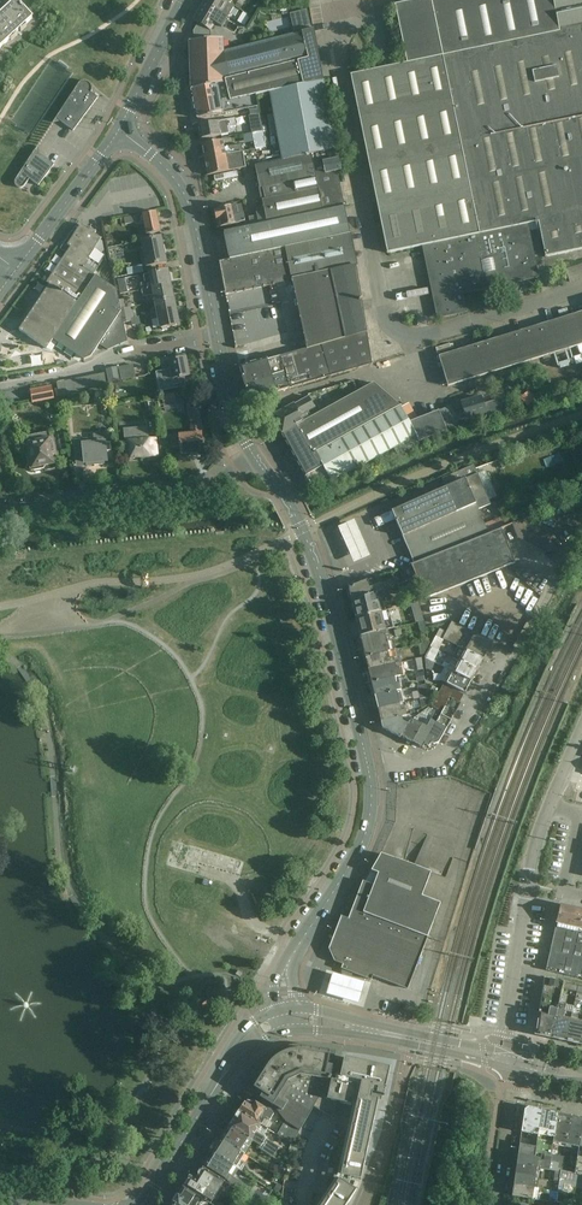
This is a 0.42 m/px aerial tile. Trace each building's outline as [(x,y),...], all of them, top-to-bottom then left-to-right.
[(203,3),(221,13),(221,14),(227,17),(234,7),(223,0),(205,0),(203,3)] [(437,321),(467,315),(463,295),(539,279),(528,226),(538,224),(545,259),(581,251),(581,0),(421,0),(394,6),(406,65),(350,77),(387,258),(423,251),(437,321)] [(10,9),(0,18),(0,43),(3,46),(15,35),(16,37),(17,36),(15,35),(20,31),(21,32),(20,30),(32,19),(15,1),(14,1),(16,3),(10,9)] [(203,3),(193,20),(198,24),(193,32),(194,32),(195,39),(194,39),(194,41),(211,39),(211,31),(215,24),(219,26),(221,27),(226,20),(227,17),(221,14),(221,13),(203,3)] [(238,22),(245,26),(251,17),(248,16),(243,13),(238,22)] [(314,30),(302,33),(229,51),(224,52),(223,41),(223,39),(194,41),(190,42),(192,90),(225,83),(229,101),(256,96),(270,93),(323,81),(314,30)] [(249,218),(251,226),(345,207),(337,172),(341,171),(337,148),(336,148),(323,81),(270,93),(282,160),(255,166),(264,209),(256,210),(257,216),(249,218)] [(79,84),(78,85),(56,119),(73,131),(98,98),(91,93),(92,90),(92,89),(92,88),(91,86),(91,85),(90,84),(89,83),(87,82),(86,82),(85,82),(82,82),(81,82),(80,83),(79,84)] [(258,107),(256,96),(229,101),(225,83),(192,90),(197,119),(258,107)] [(263,131),(259,115),(249,117),(252,133),(263,131)] [(235,119),(210,123),(198,125),(201,140),(213,137),(220,136),(219,129),(236,126),(235,119)] [(266,148),(263,131),(252,133),(255,150),(263,149),(263,148),(266,148)] [(202,144),(205,159),(237,152),(237,153),(243,152),(242,145),(224,148),(222,140),(214,142),(202,144)] [(35,151),(16,180),(15,181),(15,183),(15,184),(15,185),(15,186),(16,187),(17,188),(19,188),(20,189),(21,189),(23,188),(24,187),(29,180),(38,186),(54,165),(35,151)] [(237,152),(205,159),(205,161),(206,161),(208,174),(207,174),(208,176),(220,174),(246,168),(243,152),(237,153),(237,152)] [(219,221),(220,228),(240,224),(240,223),(245,222),(241,205),(214,211),(216,221),(219,221)] [(239,368),(244,385),(369,348),(355,268),(357,268),(346,206),(345,207),(251,226),(224,232),(229,259),(219,262),(225,295),(292,280),(307,349),(239,368)] [(124,218),(125,225),(135,223),(135,225),(144,224),(146,235),(160,232),(156,212),(124,218)] [(68,257),(85,269),(91,260),(89,259),(102,239),(95,235),(96,232),(90,228),(88,230),(81,225),(67,245),(73,249),(68,257)] [(161,237),(149,239),(141,241),(146,267),(166,263),(165,254),(166,254),(164,246),(163,246),(161,237)] [(121,312),(119,300),(117,291),(85,269),(68,257),(55,276),(53,274),(47,283),(49,285),(19,330),(20,331),(19,331),(46,349),(47,349),(48,348),(47,348),(53,340),(84,361),(91,358),(99,345),(121,312)] [(127,269),(129,276),(143,273),(142,266),(127,269)] [(140,284),(142,291),(171,285),(168,270),(149,274),(144,275),(145,283),(140,284)] [(154,295),(155,302),(174,299),(171,285),(142,291),(143,297),(154,295)] [(174,299),(155,302),(156,308),(153,309),(155,319),(158,318),(160,329),(162,328),(163,330),(167,329),(167,327),(179,325),(174,299)] [(132,307),(125,309),(121,310),(121,312),(123,323),(131,322),(131,319),(134,318),(132,307)] [(121,312),(99,345),(108,350),(127,342),(123,323),(121,312)] [(449,387),(581,346),(581,312),(439,356),(449,387)] [(369,348),(244,385),(249,401),(372,365),(369,348)] [(180,359),(179,356),(160,360),(162,366),(169,365),(172,380),(182,378),(189,376),(186,358),(180,359)] [(133,365),(126,367),(119,368),(121,380),(135,378),(133,365)] [(108,370),(107,370),(109,383),(110,383),(118,381),(118,382),(119,381),(116,368),(115,369),(108,371),(108,370)] [(107,388),(104,371),(96,373),(99,389),(107,388)] [(99,389),(96,373),(88,374),(91,391),(99,389)] [(91,391),(88,374),(80,376),(83,393),(91,391)] [(83,393),(80,376),(72,377),(75,394),(83,393)] [(75,394),(72,377),(64,379),(67,396),(75,394)] [(67,396),(64,379),(56,381),(57,385),(59,398),(67,396)] [(312,420),(282,434),(281,435),(290,450),(287,455),(296,461),(313,491),(330,481),(331,483),(418,435),(420,442),(460,425),(458,420),(467,417),(468,418),(482,414),(484,418),(508,410),(504,397),(494,400),(491,392),(462,403),(464,409),(455,412),(452,405),(410,419),(401,404),(379,384),(312,420)] [(30,390),(32,403),(54,399),(59,398),(57,385),(52,386),(30,390)] [(162,396),(163,403),(175,401),(174,393),(162,396)] [(273,418),(282,434),(312,420),(308,413),(316,409),(310,398),(279,415),(275,406),(268,409),(267,410),(265,411),(264,414),(267,419),(270,420),(273,418)] [(186,405),(190,422),(199,421),(195,403),(186,405)] [(191,435),(170,437),(171,447),(180,446),(181,454),(183,454),(183,456),(191,456),(190,453),(203,452),(201,434),(200,434),(199,424),(190,425),(191,435)] [(128,431),(124,436),(125,444),(125,443),(129,443),(130,459),(157,456),(156,439),(139,440),(139,435),(134,431),(128,431)] [(26,437),(29,453),(31,466),(30,467),(29,468),(29,469),(30,470),(31,471),(32,471),(43,469),(44,469),(44,468),(45,467),(45,466),(53,464),(52,456),(56,455),(52,439),(51,439),(49,432),(26,437)] [(94,435),(94,439),(95,444),(84,445),(83,440),(74,441),(76,457),(84,456),(84,463),(94,462),(94,466),(104,465),(104,461),(106,461),(105,451),(110,451),(110,444),(105,444),(105,443),(104,443),(103,434),(94,435)] [(414,563),(489,535),(489,534),(484,524),(479,510),(491,505),(478,476),(475,467),(451,477),(455,486),(390,512),(379,517),(380,519),(377,521),(380,526),(395,519),(414,563)] [(518,539),(533,547),(544,553),(555,533),(544,527),(528,518),(512,524),(518,539)] [(427,600),(447,592),(516,566),(509,548),(502,531),(414,565),(427,600)] [(415,579),(409,565),(402,568),(407,581),(415,579)] [(375,587),(372,579),(349,588),(349,591),(347,591),(349,598),(350,597),(352,603),(388,590),(393,587),(391,581),(382,585),(375,587)] [(418,586),(415,579),(407,581),(398,585),(400,593),(418,586)] [(392,601),(388,590),(352,603),(356,618),(386,612),(384,604),(392,601)] [(404,606),(408,625),(418,623),(426,621),(421,602),(404,606)] [(393,629),(389,611),(386,612),(356,618),(360,637),(388,630),(393,629)] [(493,643),(475,634),(476,633),(453,620),(448,630),(441,627),(437,635),(445,640),(460,647),(483,660),(493,643)] [(428,632),(426,621),(418,623),(420,634),(428,632)] [(390,641),(388,630),(360,637),(363,651),(362,652),(363,657),(365,657),(390,651),(396,650),(394,640),(390,641)] [(400,630),(390,632),(392,638),(402,636),(400,630)] [(445,640),(437,635),(431,646),(439,651),(445,640)] [(411,646),(413,657),(424,654),(429,642),(411,646)] [(439,651),(431,646),(425,658),(434,662),(440,651),(439,651)] [(483,660),(460,647),(454,659),(460,662),(477,672),(480,666),(481,666),(484,662),(483,661),(483,660)] [(391,660),(390,651),(365,657),(365,658),(366,659),(365,661),(365,664),(367,665),(368,670),(401,663),(400,658),(391,660)] [(416,671),(424,670),(422,658),(414,660),(416,671)] [(434,662),(425,658),(426,669),(431,671),(434,663),(434,662)] [(477,672),(460,662),(456,668),(451,664),(450,665),(445,662),(443,666),(445,668),(454,672),(471,682),(474,677),(475,677),(478,673),(477,672)] [(401,663),(368,670),(368,671),(371,683),(395,678),(401,676),(405,676),(403,668),(402,668),(401,663)] [(454,672),(445,668),(441,674),(434,674),(434,680),(442,680),(465,693),(468,688),(469,688),(472,684),(471,683),(471,682),(454,672)] [(397,685),(395,678),(371,683),(372,685),(370,686),(371,691),(373,690),(375,697),(401,691),(400,685),(397,685)] [(464,695),(444,684),(434,702),(431,706),(438,709),(442,712),(450,697),(460,702),(464,695)] [(427,698),(426,685),(417,686),(420,700),(427,698)] [(404,703),(401,691),(375,697),(378,709),(399,704),(404,703)] [(429,705),(427,698),(420,700),(421,709),(429,705)] [(400,711),(399,704),(378,709),(378,711),(377,712),(378,716),(379,717),(380,722),(406,716),(405,711),(400,711)] [(409,722),(401,737),(406,740),(407,742),(409,743),(411,743),(412,743),(422,725),(425,720),(432,710),(429,708),(413,720),(409,722)] [(438,709),(434,717),(438,719),(441,715),(442,712),(438,709)] [(441,715),(438,719),(425,745),(429,747),(431,743),(434,745),(438,743),(451,721),(441,715)] [(409,716),(406,716),(380,722),(382,729),(400,738),(401,737),(409,722),(413,720),(409,716)] [(430,723),(425,720),(422,725),(412,743),(413,743),(413,745),(416,747),(418,746),(422,749),(425,745),(438,719),(434,717),(430,723)] [(350,920),(348,920),(341,917),(329,949),(334,961),(343,965),(342,969),(371,980),(372,978),(373,976),(407,989),(441,903),(423,896),(431,873),(381,854),(371,871),(379,874),(374,886),(371,885),(369,892),(362,889),(350,920)] [(546,970),(546,971),(581,979),(581,910),(560,905),(546,970)] [(366,981),(333,971),(327,992),(360,1003),(366,981)] [(544,978),(544,981),(539,1011),(557,1014),(558,1008),(562,989),(563,983),(564,982),(544,978)] [(579,987),(563,983),(562,989),(577,992),(577,993),(578,993),(579,987)] [(558,1008),(557,1014),(551,1038),(566,1042),(573,1013),(558,1010),(558,1008)] [(557,1014),(539,1011),(536,1032),(538,1036),(551,1038),(557,1014)] [(573,1013),(566,1042),(580,1045),(581,1038),(581,1016),(573,1013)] [(341,1062),(328,1059),(329,1053),(328,1053),(328,1056),(320,1054),(320,1051),(311,1049),(301,1048),(292,1048),(283,1051),(274,1056),(267,1062),(262,1070),(257,1078),(260,1080),(256,1087),(253,1086),(258,1090),(255,1095),(264,1100),(277,1109),(276,1110),(285,1121),(277,1135),(291,1144),(314,1107),(330,1080),(334,1073),(341,1062)] [(340,1078),(385,1088),(386,1088),(390,1068),(344,1058),(340,1078)] [(358,1086),(330,1080),(314,1107),(335,1119),(339,1103),(353,1106),(358,1086)] [(359,1095),(352,1123),(341,1176),(344,1176),(348,1177),(351,1178),(361,1180),(372,1128),(379,1100),(381,1100),(382,1096),(384,1096),(385,1090),(384,1090),(378,1089),(377,1093),(372,1091),(372,1093),(379,1095),(378,1100),(371,1098),(359,1095)] [(247,1101),(245,1104),(245,1103),(244,1104),(242,1105),(239,1108),(240,1110),(266,1127),(276,1110),(277,1109),(264,1100),(260,1106),(251,1100),(247,1101)] [(531,1134),(530,1146),(536,1147),(537,1141),(540,1118),(542,1110),(528,1107),(524,1110),(521,1133),(531,1134)] [(260,1148),(273,1156),(279,1147),(264,1137),(268,1130),(266,1129),(266,1127),(240,1110),(239,1112),(236,1113),(234,1116),(235,1119),(231,1126),(254,1141),(253,1142),(260,1147),(260,1148)] [(557,1113),(542,1110),(540,1118),(537,1141),(536,1147),(534,1158),(539,1159),(550,1161),(551,1156),(553,1145),(552,1145),(557,1113)] [(559,1112),(558,1113),(557,1113),(552,1145),(553,1145),(565,1147),(570,1116),(563,1114),(563,1113),(559,1112)] [(572,1116),(570,1116),(565,1147),(578,1150),(581,1125),(581,1118),(576,1117),(576,1116),(573,1115),(572,1116)] [(231,1126),(228,1131),(227,1132),(224,1132),(221,1137),(222,1139),(222,1140),(245,1154),(253,1142),(254,1141),(231,1126)] [(245,1154),(222,1140),(221,1140),(214,1153),(237,1168),(242,1159),(245,1154)] [(520,1144),(518,1154),(534,1158),(536,1147),(530,1146),(520,1144)] [(237,1168),(214,1153),(213,1155),(212,1154),(210,1155),(208,1158),(208,1161),(209,1161),(205,1167),(215,1173),(227,1182),(231,1176),(234,1178),(239,1170),(237,1168)] [(534,1158),(518,1154),(517,1165),(541,1168),(540,1169),(555,1172),(560,1172),(561,1171),(561,1169),(562,1169),(563,1166),(563,1163),(550,1161),(539,1159),(534,1158)] [(541,1168),(517,1165),(515,1175),(536,1178),(537,1171),(540,1171),(540,1169),(541,1168)] [(192,1179),(189,1179),(184,1188),(210,1204),(215,1197),(218,1199),(221,1193),(224,1195),(230,1186),(214,1175),(204,1169),(202,1171),(200,1171),(198,1174),(199,1177),(196,1181),(192,1179)] [(536,1178),(515,1175),(514,1185),(534,1188),(536,1178)] [(235,1178),(230,1186),(241,1193),(246,1185),(235,1178)] [(322,1204),(347,1204),(356,1191),(349,1186),(346,1184),(342,1181),(339,1180),(322,1204)] [(534,1188),(514,1185),(512,1196),(533,1199),(534,1188)] [(184,1188),(176,1200),(184,1204),(210,1204),(184,1188)] [(549,1202),(556,1203),(558,1192),(550,1191),(549,1202)]
